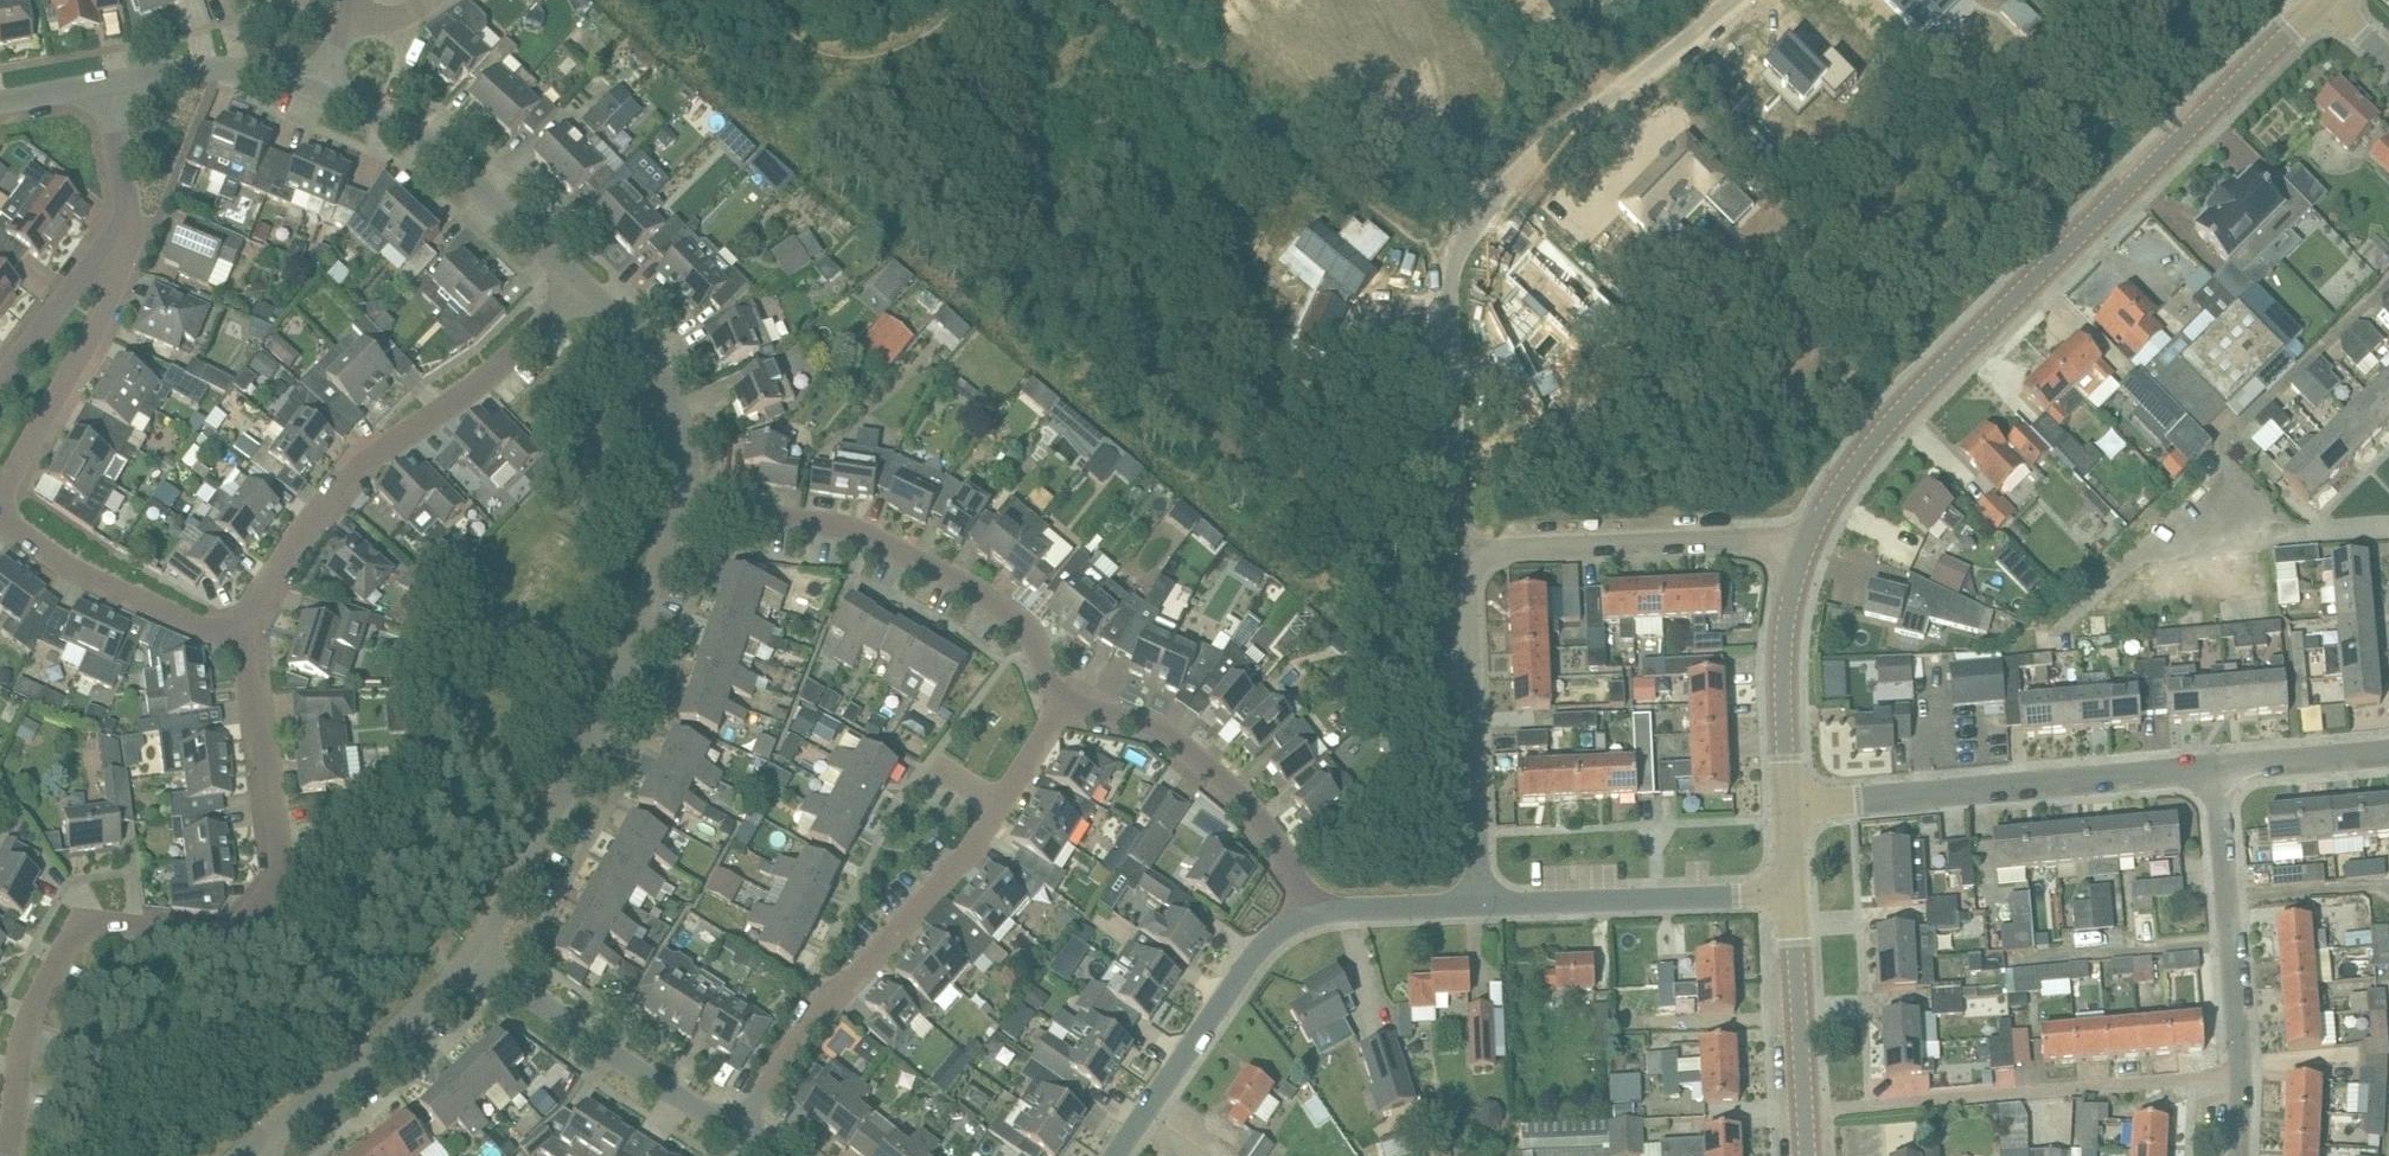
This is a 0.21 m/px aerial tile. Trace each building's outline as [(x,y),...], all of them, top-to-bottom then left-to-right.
[(32,38),(25,0),(12,0),(0,2),(0,43),(32,38)] [(118,8),(117,0),(55,0),(61,33),(94,27),(92,13),(118,8)] [(136,11),(139,10),(141,15),(162,8),(161,3),(171,0),(132,0),(136,11)] [(469,0),(461,5),(425,28),(441,52),(431,62),(455,84),(464,74),(470,78),(491,55),(478,43),(488,32),(487,16),(469,0)] [(1557,14),(1572,0),(1545,0),(1557,14)] [(1896,10),(1902,17),(1907,21),(1914,14),(1922,6),(1936,20),(1955,1),(1956,0),(1885,0),(1896,10)] [(2041,25),(2023,8),(2010,21),(2027,38),(2034,31),(2041,25)] [(471,99),(492,118),(530,76),(522,69),(512,79),(500,68),(518,49),(507,38),(472,77),(483,87),(471,99)] [(1768,72),(1760,79),(1778,96),(1765,109),(1768,111),(1780,98),(1799,117),(1825,91),(1835,101),(1855,82),(1856,82),(1857,81),(1832,56),(1817,71),(1790,43),(1764,68),(1768,72)] [(539,84),(530,76),(492,118),(512,137),(523,124),(535,135),(558,111),(545,99),(540,105),(529,94),(539,84)] [(2349,151),(2378,121),(2366,109),(2371,103),(2358,91),(2353,96),(2339,83),(2317,105),(2328,115),(2320,123),(2349,151)] [(1883,96),(1896,109),(1907,99),(1894,86),(1883,96)] [(536,156),(556,176),(596,136),(607,125),(622,110),(610,97),(583,123),(588,128),(578,138),(567,126),(536,156)] [(622,110),(607,125),(618,137),(643,112),(632,100),(630,102),(622,110)] [(188,163),(228,179),(251,123),(238,117),(236,121),(225,117),(217,136),(202,130),(188,163)] [(267,196),(281,163),(265,156),(274,137),(262,132),(264,128),(251,123),(228,179),(267,196)] [(731,125),(717,138),(734,156),(743,164),(756,151),(757,150),(731,125)] [(626,167),(596,136),(556,176),(575,196),(587,184),(598,195),(616,177),(626,167)] [(2370,157),(2388,176),(2388,138),(2370,157)] [(1663,163),(1620,206),(1674,260),(1694,240),(1667,213),(1694,187),(1734,227),(1754,207),(1714,167),(1717,164),(1707,153),(1704,156),(1687,139),(1673,153),(1670,150),(1660,160),(1663,163)] [(296,169),(281,163),(267,196),(293,206),(299,193),(312,199),(330,155),(317,150),(315,154),(304,149),(296,169)] [(1296,154),(1286,166),(1296,175),(1307,164),(1296,154)] [(343,161),(330,155),(312,199),(307,212),(320,217),(347,229),(356,215),(337,207),(352,169),(341,165),(343,161)] [(596,217),(616,237),(656,197),(649,190),(653,186),(639,173),(636,176),(626,167),(616,177),(598,195),(608,205),(596,217)] [(36,168),(9,202),(57,238),(73,216),(62,207),(72,195),(36,168)] [(785,168),(768,185),(778,195),(796,178),(785,168)] [(2234,186),(2220,200),(2269,250),(2287,233),(2288,234),(2313,210),(2284,180),(2269,195),(2251,176),(2237,190),(2234,186)] [(391,246),(424,209),(416,202),(413,206),(400,194),(386,209),(370,194),(356,215),(348,227),(361,238),(371,227),(391,246)] [(648,243),(659,254),(686,227),(676,216),(665,226),(654,215),(664,205),(656,197),(616,237),(635,256),(648,243)] [(2210,217),(2196,230),(2229,264),(2231,262),(2244,275),(2269,250),(2220,200),(2206,213),(2210,217)] [(57,238),(9,202),(1,213),(3,215),(0,219),(0,249),(19,263),(28,251),(40,260),(57,238)] [(432,216),(424,209),(391,246),(411,264),(400,275),(412,286),(438,257),(427,247),(441,232),(428,220),(432,216)] [(1304,241),(1296,250),(1326,276),(1334,283),(1323,308),(1315,304),(1302,333),(1299,339),(1328,352),(1348,308),(1346,306),(1341,304),(1348,295),(1352,298),(1355,300),(1379,273),(1371,266),(1391,242),(1368,223),(1364,229),(1354,220),(1338,239),(1318,221),(1303,240),(1304,241)] [(246,239),(205,222),(198,240),(178,231),(165,261),(181,268),(179,273),(209,285),(220,260),(235,267),(246,239)] [(671,293),(676,297),(718,255),(719,254),(707,241),(702,243),(686,227),(659,254),(669,264),(659,274),(674,290),(671,293)] [(813,264),(796,237),(772,252),(790,279),(813,264)] [(4,306),(21,284),(10,276),(19,263),(0,249),(0,303),(4,306)] [(423,294),(442,313),(487,267),(481,261),(476,265),(464,253),(423,294)] [(718,255),(676,297),(680,302),(683,298),(698,314),(711,301),(722,311),(749,284),(734,268),(732,270),(718,255)] [(1491,309),(1489,310),(1505,340),(1507,345),(1492,353),(1497,364),(1495,365),(1504,381),(1506,380),(1512,391),(1527,383),(1530,389),(1543,414),(1545,413),(1543,409),(1541,404),(1562,392),(1550,369),(1537,376),(1534,371),(1525,354),(1522,349),(1549,319),(1554,323),(1563,332),(1569,337),(1592,357),(1600,348),(1603,352),(1618,336),(1615,333),(1623,325),(1627,328),(1633,335),(1635,333),(1600,301),(1595,296),(1593,297),(1595,299),(1599,302),(1590,311),(1586,308),(1530,255),(1507,280),(1512,285),(1517,289),(1500,307),(1506,312),(1502,316),(1501,318),(1502,319),(1506,323),(1501,328),(1498,323),(1491,309)] [(895,263),(873,289),(892,305),(914,279),(895,263)] [(494,273),(487,267),(442,313),(452,323),(454,321),(476,342),(506,312),(493,299),(502,290),(489,278),(494,273)] [(2213,280),(2192,300),(2205,313),(2217,325),(2238,305),(2213,280)] [(155,286),(136,332),(180,350),(185,337),(195,342),(209,308),(155,286)] [(2257,286),(2238,304),(2284,352),(2304,332),(2257,286)] [(2107,311),(2097,321),(2114,338),(2124,328),(2131,335),(2118,349),(2130,361),(2162,330),(2151,318),(2154,315),(2129,288),(2106,310),(2107,311)] [(2180,335),(2141,373),(2200,434),(2228,408),(2256,380),(2284,352),(2238,305),(2217,325),(2193,348),(2180,335)] [(756,308),(742,314),(721,323),(726,336),(713,342),(724,368),(761,352),(765,361),(777,356),(756,308)] [(947,309),(936,321),(944,329),(955,316),(947,309)] [(396,348),(368,319),(347,340),(357,351),(347,361),(381,396),(388,390),(383,385),(396,373),(383,360),(396,348)] [(917,338),(892,319),(866,351),(890,371),(917,338)] [(251,336),(266,341),(271,326),(256,321),(251,336)] [(2356,323),(2348,331),(2372,355),(2386,342),(2370,324),(2356,323)] [(2357,369),(2372,355),(2348,331),(2340,339),(2343,354),(2357,369)] [(301,356),(277,336),(266,348),(290,369),(301,356)] [(2078,338),(2051,365),(2086,402),(2096,413),(2121,389),(2111,378),(2114,375),(2102,363),(2102,362),(2078,338)] [(2295,363),(2284,352),(2256,380),(2266,391),(2295,363)] [(270,383),(281,368),(261,353),(251,368),(270,383)] [(2306,371),(2328,397),(2341,383),(2331,373),(2334,370),(2321,357),(2306,371)] [(107,383),(156,412),(162,403),(150,395),(158,381),(121,360),(107,383)] [(301,384),(303,385),(329,410),(344,395),(358,410),(370,398),(375,402),(381,396),(347,361),(337,371),(326,360),(301,384)] [(780,360),(765,366),(743,375),(748,388),(735,394),(746,420),(765,412),(769,422),(786,414),(782,405),(794,400),(780,360)] [(2060,428),(2086,402),(2051,365),(2023,392),(2047,416),(2048,416),(2060,428)] [(172,368),(162,385),(200,407),(211,387),(201,382),(172,368)] [(201,382),(211,387),(227,395),(237,381),(208,368),(201,382)] [(2141,373),(2139,371),(2120,390),(2139,410),(2132,416),(2160,445),(2165,441),(2190,467),(2212,446),(2200,434),(2141,373)] [(2314,410),(2328,397),(2306,371),(2291,386),(2314,410)] [(2368,395),(2388,416),(2388,375),(2368,395)] [(1034,380),(1022,393),(1047,414),(1059,400),(1034,380)] [(2256,380),(2228,408),(2238,418),(2266,391),(2256,380)] [(135,449),(156,412),(107,383),(93,407),(109,416),(101,429),(135,449)] [(331,411),(329,410),(303,385),(275,423),(287,433),(321,458),(329,448),(325,445),(334,434),(321,424),(331,411)] [(2347,415),(2372,441),(2388,424),(2388,416),(2368,395),(2347,415)] [(1062,423),(1071,411),(1061,403),(1052,415),(1062,423)] [(2273,403),(2263,413),(2271,422),(2280,432),(2291,422),(2273,403)] [(500,492),(520,474),(540,454),(520,433),(502,413),(490,425),(481,416),(455,441),(472,458),(469,460),(500,492)] [(2256,470),(2268,458),(2251,441),(2271,422),(2263,413),(2231,444),(2256,470)] [(2347,415),(2326,436),(2350,461),(2372,441),(2347,415)] [(2047,452),(2023,428),(2004,446),(1986,428),(1961,453),(1980,472),(1999,490),(2027,462),(2032,467),(2047,452)] [(94,441),(79,432),(70,447),(65,444),(60,454),(104,479),(117,456),(129,464),(137,450),(135,449),(101,429),(94,441)] [(209,430),(197,441),(208,455),(221,444),(209,430)] [(876,487),(880,488),(895,456),(896,454),(878,451),(880,434),(860,430),(857,448),(839,445),(836,465),(816,461),(811,491),(860,498),(860,496),(874,498),(876,487)] [(252,461),(277,481),(287,468),(301,478),(309,466),(313,469),(321,458),(287,433),(278,446),(269,439),(252,461)] [(2305,456),(2329,482),(2350,461),(2326,436),(2319,442),(2314,438),(2306,439),(2297,448),(2305,456)] [(2081,474),(2093,462),(2069,437),(2057,449),(2081,474)] [(790,445),(773,442),(750,438),(746,466),(762,469),(760,483),(797,489),(801,465),(787,462),(790,445)] [(1109,441),(1084,470),(1103,486),(1127,457),(1109,441)] [(116,487),(104,479),(60,454),(55,463),(59,466),(51,480),(64,488),(54,505),(95,532),(106,512),(104,510),(108,504),(108,500),(116,487)] [(2329,482),(2305,456),(2295,466),(2284,454),(2273,464),(2283,477),(2308,503),(2329,482)] [(926,525),(931,514),(947,479),(946,479),(895,456),(880,488),(893,494),(888,505),(901,511),(900,513),(926,525)] [(465,504),(461,500),(445,483),(427,465),(415,476),(406,466),(380,492),(396,508),(394,511),(408,525),(427,506),(445,525),(465,504)] [(219,492),(267,529),(275,518),(272,516),(281,504),(241,475),(236,470),(219,492)] [(1085,475),(1064,498),(1084,516),(1105,493),(1085,475)] [(947,476),(946,479),(947,479),(931,514),(946,520),(939,530),(958,542),(957,544),(962,548),(991,505),(947,476)] [(1953,506),(1946,501),(1928,486),(1904,515),(1928,536),(1940,522),(1954,534),(1966,520),(1951,508),(1953,506)] [(259,539),(267,529),(219,492),(208,506),(214,511),(208,519),(247,549),(256,537),(259,539)] [(1998,531),(2013,517),(1992,496),(1977,510),(1998,531)] [(153,499),(147,507),(166,520),(171,513),(153,499)] [(993,555),(1005,565),(1040,523),(1011,499),(994,519),(989,515),(971,537),(983,547),(978,552),(988,561),(993,555)] [(1203,521),(1194,532),(1199,537),(1209,526),(1203,521)] [(1040,523),(1005,565),(1017,575),(1012,581),(1022,589),(1026,583),(1038,593),(1074,551),(1040,523)] [(240,565),(205,538),(196,550),(185,541),(162,572),(198,594),(210,577),(220,585),(228,573),(232,576),(240,565)] [(394,571),(374,553),(356,538),(328,570),(366,603),(394,571)] [(2319,563),(2317,547),(2274,551),(2275,567),(2319,563)] [(2008,548),(1995,561),(2029,595),(2042,582),(2008,548)] [(150,554),(145,561),(157,568),(161,560),(150,554)] [(1963,589),(1972,569),(1942,556),(1933,576),(1963,589)] [(2333,574),(2334,590),(2370,587),(2367,557),(2332,560),(2332,561),(2323,562),(2325,576),(2333,574)] [(27,571),(20,566),(17,571),(3,561),(0,564),(0,609),(27,571)] [(1049,611),(1070,629),(1111,581),(1090,564),(1084,571),(1072,561),(1047,591),(1058,600),(1049,611)] [(1254,567),(1246,580),(1257,587),(1265,573),(1254,567)] [(721,593),(760,605),(764,591),(785,598),(788,587),(732,568),(730,575),(728,574),(721,593)] [(438,591),(414,569),(400,586),(424,607),(438,591)] [(45,628),(28,615),(45,591),(31,581),(35,576),(27,571),(0,609),(0,612),(10,619),(1,631),(30,653),(37,642),(45,628)] [(1111,581),(1070,629),(1091,647),(1099,638),(1117,650),(1145,604),(1132,596),(1130,598),(1111,581)] [(2299,593),(2297,581),(2277,583),(2278,594),(2299,593)] [(1720,583),(1691,584),(1692,619),(1693,652),(1723,651),(1723,636),(1706,636),(1705,618),(1722,618),(1720,583)] [(1691,584),(1661,585),(1663,620),(1692,619),(1691,584)] [(1661,585),(1632,587),(1634,622),(1635,637),(1664,636),(1663,620),(1661,585)] [(1907,594),(1896,591),(1873,585),(1865,615),(1900,623),(1903,611),(1921,616),(1924,601),(1906,597),(1907,594)] [(1587,624),(1604,623),(1623,622),(1624,642),(1635,642),(1635,637),(1634,622),(1632,587),(1585,589),(1587,624)] [(1985,609),(1937,587),(1928,620),(1978,633),(1985,609)] [(2324,620),(2372,616),(2370,587),(2334,590),(2336,607),(2322,608),(2324,620)] [(1581,620),(1579,589),(1564,590),(1565,621),(1581,620)] [(1512,622),(1547,620),(1546,591),(1511,593),(1512,622)] [(722,595),(715,619),(772,637),(775,627),(755,621),(760,605),(721,593),(720,594),(722,595)] [(2299,593),(2278,594),(2279,608),(2300,606),(2299,593)] [(845,663),(875,612),(870,610),(872,608),(853,597),(832,631),(846,639),(835,658),(845,663)] [(56,609),(45,628),(37,642),(64,654),(61,662),(79,670),(104,614),(79,603),(73,616),(56,609)] [(1161,614),(1145,604),(1117,650),(1135,660),(1130,672),(1156,683),(1175,640),(1174,639),(1176,635),(1155,626),(1161,614)] [(387,620),(364,613),(341,606),(336,624),(310,616),(300,646),(297,645),(290,666),(331,679),(344,637),(361,643),(367,625),(383,630),(387,620)] [(875,612),(845,663),(854,669),(865,651),(879,659),(881,655),(900,622),(899,622),(897,626),(875,612)] [(104,614),(79,670),(77,675),(112,690),(118,678),(123,680),(138,645),(124,639),(129,626),(104,614)] [(2340,648),(2375,645),(2372,616),(2324,620),(2324,621),(2337,619),(2340,648)] [(712,624),(705,644),(743,656),(748,641),(768,648),(772,638),(772,637),(715,619),(714,625),(712,624)] [(1312,630),(1323,640),(1332,630),(1320,620),(1312,630)] [(1513,651),(1548,650),(1547,620),(1512,622),(1513,651)] [(882,681),(892,687),(922,636),(900,622),(881,655),(894,663),(882,681)] [(2282,635),(2281,622),(2250,625),(2252,649),(2267,648),(2266,636),(2282,635)] [(1605,647),(1604,623),(1587,624),(1588,648),(1605,647)] [(2234,627),(2236,651),(2252,649),(2250,625),(2234,627)] [(2197,630),(2198,642),(2222,640),(2221,628),(2197,630)] [(164,689),(206,683),(203,656),(191,658),(189,643),(157,629),(148,648),(152,670),(161,669),(164,689)] [(2197,630),(2179,632),(2181,655),(2199,654),(2198,642),(2197,630)] [(1233,640),(1221,633),(1212,648),(1223,654),(1233,640)] [(2303,634),(2292,635),(2293,652),(2304,651),(2304,638),(2303,634)] [(922,636),(892,687),(915,701),(925,684),(946,648),(928,637),(927,639),(922,636)] [(772,638),(768,648),(786,654),(789,644),(781,641),(772,638)] [(1175,640),(1156,683),(1181,694),(1187,681),(1202,688),(1209,677),(1224,655),(1202,645),(1199,650),(1175,640)] [(743,656),(705,644),(699,664),(701,664),(699,670),(756,688),(759,677),(750,674),(754,661),(743,657),(743,656)] [(1231,644),(1224,655),(1209,677),(1222,688),(1210,702),(1222,711),(1216,718),(1226,727),(1243,708),(1256,693),(1255,692),(1247,685),(1260,669),(1231,644)] [(2326,679),(2343,678),(2378,674),(2375,645),(2340,648),(2324,649),(2326,679)] [(1605,647),(1588,648),(1589,677),(1624,676),(1624,668),(1606,669),(1605,647)] [(964,659),(946,648),(925,684),(938,692),(927,709),(937,715),(968,664),(963,661),(964,659)] [(2119,661),(2118,649),(2099,650),(2101,662),(2119,661)] [(1513,651),(1515,681),(1550,679),(1548,650),(1513,651)] [(2304,651),(2293,652),(2295,682),(2307,681),(2304,651)] [(2052,655),(2035,656),(2036,668),(2047,667),(2053,667),(2052,655)] [(2001,659),(2001,662),(2004,696),(2007,695),(2007,693),(2021,691),(2019,670),(2034,669),(2036,668),(2035,656),(2001,659)] [(1723,657),(1688,659),(1689,676),(1690,706),(1725,704),(1723,657)] [(2272,677),(2285,676),(2283,658),(2270,660),(2272,677)] [(1689,676),(1688,659),(1665,660),(1666,677),(1689,676)] [(1882,660),(1883,684),(1913,683),(1911,659),(1882,660)] [(1665,660),(1642,661),(1643,678),(1666,677),(1665,660)] [(2166,661),(2150,663),(2155,714),(2169,713),(2170,723),(2200,721),(2196,678),(2183,679),(2183,670),(2166,671),(2166,661)] [(2005,704),(2001,662),(1951,666),(1954,708),(2005,704)] [(2125,690),(2108,692),(2111,728),(2141,726),(2140,715),(2155,714),(2150,663),(2134,664),(2136,678),(2124,679),(2125,690)] [(1844,665),(1821,665),(1822,701),(1846,700),(1844,665)] [(2036,668),(2034,669),(2036,684),(2049,683),(2047,667),(2036,668)] [(2258,715),(2255,679),(2238,680),(2237,667),(2224,668),(2229,718),(2258,715)] [(2212,676),(2196,678),(2200,721),(2229,718),(2224,668),(2211,669),(2212,676)] [(756,688),(699,670),(691,695),(747,713),(748,712),(727,705),(732,691),(752,698),(756,688)] [(1384,672),(1374,684),(1387,694),(1396,683),(1384,672)] [(2343,678),(2345,708),(2381,704),(2378,674),(2343,678)] [(288,675),(283,690),(307,690),(310,682),(288,675)] [(2255,679),(2258,715),(2288,713),(2285,676),(2272,677),(2255,679)] [(1551,709),(1550,679),(1515,681),(1516,710),(1551,709)] [(19,680),(13,694),(27,700),(27,703),(59,715),(65,700),(19,680)] [(811,680),(802,698),(836,714),(845,695),(811,680)] [(2307,681),(2295,682),(2298,712),(2309,711),(2307,681)] [(158,720),(160,733),(198,728),(196,713),(210,711),(206,683),(164,689),(164,690),(145,692),(149,721),(158,720)] [(1610,706),(1626,705),(1625,683),(1609,684),(1610,706)] [(1287,727),(1294,719),(1302,711),(1283,692),(1275,700),(1261,686),(1255,692),(1256,693),(1243,708),(1254,719),(1241,732),(1251,742),(1244,748),(1254,758),(1274,739),(1287,727)] [(2111,728),(2108,692),(2079,694),(2082,731),(2111,728)] [(406,694),(386,695),(390,735),(409,734),(406,694)] [(2079,694),(2049,697),(2053,734),(2082,731),(2079,694)] [(305,768),(301,769),(304,790),(346,785),(346,784),(342,752),(348,751),(345,729),(344,729),(342,716),(354,716),(354,695),(316,695),(316,715),(302,715),(302,719),(302,734),(301,735),(304,754),(305,768)] [(744,723),(747,713),(691,695),(689,700),(687,699),(681,720),(719,732),(724,716),(744,723)] [(2053,734),(2049,697),(2019,700),(2023,736),(2053,734)] [(1725,704),(1690,706),(1692,734),(1727,732),(1725,704)] [(82,724),(100,731),(108,712),(89,705),(82,724)] [(1634,729),(1652,728),(1651,707),(1633,707),(1634,729)] [(1910,738),(1909,708),(1875,710),(1875,721),(1856,722),(1858,752),(1893,750),(1892,739),(1910,738)] [(1597,714),(1575,715),(1576,730),(1598,729),(1597,714)] [(1575,715),(1553,716),(1554,731),(1576,730),(1575,715)] [(31,745),(40,726),(25,718),(15,737),(31,745)] [(1281,792),(1294,782),(1317,765),(1316,764),(1326,756),(1330,754),(1303,720),(1298,724),(1294,719),(1287,727),(1274,739),(1285,753),(1270,764),(1279,776),(1272,781),(1281,792)] [(108,720),(103,730),(113,734),(117,723),(108,720)] [(212,726),(198,728),(160,733),(157,734),(163,776),(184,773),(227,768),(223,740),(214,741),(212,726)] [(1636,761),(1653,760),(1652,728),(1634,729),(1636,761)] [(1549,749),(1548,730),(1517,732),(1518,750),(1549,749)] [(666,756),(718,783),(723,773),(704,764),(712,749),(676,731),(666,750),(668,751),(666,756)] [(1727,732),(1692,734),(1693,762),(1728,760),(1727,732)] [(777,742),(761,735),(753,753),(770,760),(777,742)] [(103,774),(122,771),(118,743),(99,736),(97,736),(103,774)] [(138,736),(121,739),(126,770),(139,768),(137,755),(143,749),(142,736),(138,736)] [(838,748),(833,757),(884,786),(887,782),(889,783),(899,764),(864,744),(864,745),(847,736),(839,749),(838,748)] [(1050,780),(1062,787),(1088,801),(1097,786),(1103,790),(1116,767),(1083,748),(1076,762),(1063,755),(1050,780)] [(1576,755),(1577,764),(1579,799),(1608,798),(1606,763),(1606,753),(1576,755)] [(714,792),(718,783),(666,756),(654,780),(687,797),(695,783),(714,792)] [(1317,765),(1294,782),(1304,793),(1295,801),(1305,812),(1298,818),(1307,829),(1354,787),(1353,783),(1347,776),(1344,775),(1326,756),(1316,764),(1317,765)] [(846,777),(838,791),(871,810),(884,786),(833,757),(827,767),(846,777)] [(1636,761),(1606,763),(1608,798),(1655,795),(1653,760),(1636,761)] [(1728,760),(1693,762),(1694,794),(1729,792),(1728,760)] [(1577,764),(1547,766),(1549,801),(1579,799),(1577,764)] [(1676,764),(1659,764),(1660,795),(1677,795),(1676,772),(1684,772),(1683,765),(1676,765),(1676,764)] [(770,766),(764,777),(774,782),(780,771),(770,766)] [(1547,766),(1519,767),(1520,802),(1549,801),(1547,766)] [(231,795),(227,768),(184,773),(187,793),(168,796),(171,819),(214,813),(223,812),(221,796),(231,795)] [(126,771),(122,771),(103,774),(107,806),(65,812),(70,852),(119,845),(117,825),(133,822),(126,771)] [(382,776),(366,778),(367,791),(384,789),(382,776)] [(707,806),(687,797),(654,780),(651,785),(649,784),(640,803),(695,831),(703,813),(707,806)] [(812,794),(806,803),(858,833),(871,810),(838,791),(827,784),(819,798),(812,794)] [(1097,807),(1088,801),(1062,787),(1053,801),(1041,793),(1026,817),(1067,844),(1081,821),(1086,824),(1097,807)] [(1171,795),(1153,823),(1170,835),(1189,808),(1171,795)] [(2363,840),(2388,837),(2388,800),(2359,802),(2363,840)] [(2364,851),(2363,840),(2359,802),(2329,805),(2332,842),(2351,841),(2351,851),(2364,851)] [(858,833),(806,803),(801,812),(820,823),(812,837),(846,857),(857,838),(855,837),(858,833)] [(2299,808),(2302,845),(2303,860),(2319,859),(2318,844),(2332,842),(2329,805),(2299,808)] [(703,813),(701,817),(713,823),(714,822),(718,813),(707,806),(703,813)] [(2271,848),(2302,845),(2299,808),(2267,811),(2271,848)] [(751,812),(746,822),(759,830),(764,820),(751,812)] [(214,813),(171,819),(159,821),(160,827),(168,825),(169,831),(173,831),(174,842),(184,841),(186,861),(229,855),(225,828),(216,829),(214,813)] [(623,839),(655,857),(674,868),(679,860),(660,849),(669,835),(634,815),(623,833),(625,834),(623,839)] [(1014,862),(1045,886),(1057,868),(1054,866),(1067,844),(1026,817),(1011,840),(1023,848),(1014,862)] [(2177,819),(2146,822),(2150,859),(2180,856),(2177,819)] [(2146,822),(2116,824),(2119,861),(2150,859),(2146,822)] [(2116,824),(2085,827),(2088,864),(2119,861),(2116,824)] [(1128,827),(1120,839),(1134,849),(1142,836),(1128,827)] [(2085,827),(2055,830),(2058,867),(2088,864),(2085,827)] [(2027,870),(2058,867),(2055,830),(2024,833),(2027,870)] [(1996,873),(2027,870),(2024,833),(1993,835),(1996,873)] [(19,844),(7,838),(0,852),(0,903),(23,915),(37,889),(33,887),(40,874),(31,870),(39,855),(19,844)] [(655,857),(623,839),(609,862),(660,891),(665,882),(647,871),(655,857)] [(1962,872),(1973,871),(1970,840),(1947,842),(1950,873),(1962,872)] [(1210,841),(1197,860),(1202,864),(1188,883),(1222,906),(1239,881),(1244,884),(1254,870),(1210,841)] [(1875,876),(1926,873),(1924,843),(1873,846),(1875,876)] [(1389,849),(1375,849),(1375,862),(1389,862),(1389,849)] [(776,866),(829,892),(841,868),(807,852),(800,866),(781,857),(776,866)] [(1117,874),(1126,861),(1112,852),(1103,865),(1117,874)] [(233,883),(229,855),(186,861),(189,880),(167,882),(171,909),(211,914),(217,913),(225,902),(222,884),(233,883)] [(2384,861),(2364,863),(2366,879),(2386,878),(2384,861)] [(660,891),(609,862),(607,867),(605,866),(594,884),(628,903),(636,890),(654,901),(660,891)] [(973,886),(1011,921),(1029,901),(1031,903),(1045,886),(1014,862),(1002,875),(991,865),(973,886)] [(2366,879),(2364,863),(2345,864),(2346,881),(2366,879)] [(784,900),(819,917),(829,899),(827,898),(829,892),(776,866),(775,868),(771,876),(790,886),(784,900)] [(2324,867),(2304,868),(2306,883),(2325,882),(2324,867)] [(2306,883),(2304,868),(2273,871),(2274,886),(2306,883)] [(732,875),(719,869),(707,892),(720,898),(732,875)] [(1975,888),(1973,871),(1962,872),(1963,889),(1975,888)] [(1177,891),(1150,873),(1143,883),(1140,888),(1167,907),(1177,891)] [(1927,900),(1926,873),(1875,876),(1877,906),(1926,904),(1928,904),(1927,900)] [(2183,879),(2151,882),(2152,897),(2184,894),(2183,879)] [(2152,897),(2151,882),(2131,884),(2133,899),(2152,897)] [(586,903),(583,908),(633,937),(638,928),(620,917),(628,903),(594,884),(584,902),(586,903)] [(954,928),(984,956),(995,943),(993,941),(1011,921),(973,886),(954,907),(965,916),(954,928)] [(2109,886),(2090,888),(2094,930),(2113,929),(2109,886)] [(2094,930),(2090,888),(2071,889),(2075,932),(2094,930)] [(2036,950),(2031,893),(2010,895),(2014,926),(2002,928),(2004,953),(2036,950)] [(1927,916),(1958,914),(1957,898),(1927,900),(1928,904),(1926,904),(1927,916)] [(1977,913),(1987,912),(1985,898),(1975,899),(1977,913)] [(753,914),(806,940),(809,935),(810,936),(819,917),(784,900),(777,914),(757,904),(753,914)] [(2388,942),(2388,926),(2387,902),(2361,904),(2362,920),(2370,919),(2371,932),(2372,944),(2388,942)] [(633,937),(583,908),(570,931),(601,949),(601,948),(609,935),(627,946),(633,937)] [(1206,934),(1186,920),(1173,911),(1163,925),(1149,916),(1139,931),(1189,965),(1201,948),(1198,945),(1206,934)] [(806,940),(753,914),(748,924),(767,933),(760,948),(794,964),(806,940)] [(1958,914),(1927,916),(1928,929),(1928,932),(1935,932),(1958,931),(1958,924),(1958,914)] [(1970,914),(1958,914),(1958,924),(1971,923),(1970,914)] [(2280,955),(2313,952),(2310,920),(2277,923),(2280,955)] [(915,951),(952,986),(970,967),(972,969),(984,956),(954,928),(944,940),(933,931),(915,951)] [(1928,929),(1878,931),(1880,961),(1915,959),(1937,958),(1935,932),(1928,932),(1928,929)] [(620,959),(601,948),(601,949),(570,931),(567,935),(565,934),(555,953),(573,963),(566,975),(580,985),(596,958),(614,969),(620,959)] [(2371,932),(2344,934),(2345,948),(2372,946),(2372,944),(2371,932)] [(2048,935),(2036,936),(2037,948),(2049,947),(2048,935)] [(1072,983),(1093,946),(1074,936),(1054,973),(1072,983)] [(634,939),(626,952),(648,965),(656,952),(634,939)] [(1181,976),(1131,942),(1115,965),(1165,999),(1181,976)] [(2372,944),(2372,946),(2374,968),(2388,966),(2388,942),(2372,944)] [(669,1025),(702,973),(694,968),(694,963),(680,955),(675,956),(665,949),(640,990),(653,998),(645,1010),(669,1025)] [(934,1006),(952,986),(915,951),(896,972),(907,982),(896,993),(920,1016),(919,1017),(924,1022),(936,1008),(934,1006)] [(2280,955),(2282,987),(2315,984),(2313,952),(2280,955)] [(2164,956),(2165,973),(2200,970),(2199,953),(2164,956)] [(1698,986),(1733,984),(1732,954),(1697,956),(1698,986)] [(1981,955),(1969,956),(1971,974),(1983,973),(1981,955)] [(2164,956),(2131,959),(2133,985),(2155,983),(2154,975),(2165,975),(2165,973),(2164,956)] [(1917,990),(1915,959),(1880,961),(1881,992),(1917,990)] [(2132,976),(2131,959),(2100,962),(2103,993),(2114,991),(2113,978),(2132,976)] [(1594,990),(1594,984),(1592,960),(1558,961),(1558,972),(1545,973),(1546,990),(1559,989),(1559,992),(1594,990)] [(2089,962),(2065,965),(2067,982),(2091,980),(2089,962)] [(1674,964),(1658,965),(1659,987),(1675,987),(1674,964)] [(1165,999),(1115,965),(1100,986),(1094,982),(1085,995),(1111,1013),(1119,1001),(1150,1022),(1165,999)] [(1434,977),(1420,978),(1410,978),(1411,1005),(1412,1011),(1437,1010),(1437,996),(1469,995),(1468,965),(1433,966),(1434,977)] [(2042,985),(2067,982),(2065,965),(2007,970),(2008,997),(2043,994),(2042,985)] [(1293,1011),(1309,1039),(1345,1019),(1336,1005),(1351,997),(1336,970),(1305,987),(1305,988),(1312,1000),(1293,1011)] [(703,972),(702,973),(669,1025),(692,1040),(700,1027),(712,1035),(733,1001),(736,997),(725,989),(726,987),(703,972)] [(909,1028),(919,1017),(920,1016),(896,993),(886,984),(867,1005),(877,1014),(867,1026),(895,1051),(913,1031),(909,1028)] [(1659,987),(1646,988),(1647,1010),(1676,1009),(1675,1000),(1699,999),(1700,1015),(1735,1014),(1733,984),(1698,986),(1675,987),(1659,987)] [(1931,986),(1932,1001),(1962,1000),(1962,990),(1962,984),(1931,986)] [(2282,987),(2285,1019),(2318,1016),(2315,984),(2282,987)] [(1007,1026),(1025,1037),(1050,998),(1032,987),(1007,1026)] [(1976,989),(1962,990),(1962,1000),(1976,999),(1976,989)] [(2351,1013),(2369,1012),(2387,1010),(2385,990),(2367,991),(2367,994),(2350,996),(2351,1013)] [(1083,1044),(1118,1068),(1134,1045),(1103,1024),(1111,1013),(1085,995),(1076,1007),(1083,1012),(1075,1023),(1090,1034),(1083,1044)] [(1962,1000),(1932,1001),(1933,1017),(1963,1015),(1962,1000)] [(748,1010),(733,1001),(712,1035),(708,1041),(732,1056),(740,1044),(753,1053),(773,1021),(750,1007),(748,1010)] [(994,1010),(987,1004),(982,1011),(988,1017),(994,1010)] [(1596,1004),(1595,1028),(1647,1028),(1647,1011),(1613,1011),(1613,1004),(1596,1004)] [(1410,1005),(1397,1006),(1398,1039),(1412,1038),(1412,1024),(1412,1011),(1410,1011),(1410,1005)] [(1491,1007),(1469,1008),(1471,1068),(1494,1067),(1493,1059),(1503,1058),(1502,1034),(1492,1034),(1491,1007)] [(2369,1012),(2371,1041),(2363,1041),(2364,1056),(2388,1055),(2388,1039),(2387,1010),(2369,1012)] [(1033,1027),(1046,1035),(1055,1021),(1041,1013),(1033,1027)] [(1885,1047),(1920,1045),(1918,1014),(1883,1016),(1885,1047)] [(2336,1047),(2333,1015),(2318,1016),(2285,1019),(2288,1051),(2336,1047)] [(2169,1020),(2172,1053),(2204,1050),(2202,1017),(2169,1020)] [(2172,1053),(2169,1020),(2137,1023),(2140,1056),(2172,1053)] [(2000,1039),(2012,1037),(2011,1021),(1998,1022),(2000,1039)] [(2140,1056),(2137,1023),(2105,1025),(2108,1059),(2140,1056)] [(2108,1059),(2105,1025),(2074,1028),(2077,1061),(2108,1059)] [(2077,1061),(2074,1028),(2041,1031),(2044,1064),(2077,1061)] [(480,1052),(520,1095),(528,1088),(513,1072),(525,1061),(499,1033),(480,1052)] [(1103,1091),(1118,1068),(1083,1044),(1076,1054),(1049,1035),(1032,1060),(1064,1082),(1072,1070),(1103,1091)] [(1393,1036),(1363,1046),(1384,1111),(1415,1101),(1393,1036)] [(2012,1037),(2000,1039),(1989,1039),(1991,1070),(2015,1068),(2012,1037)] [(1698,1044),(1700,1074),(1738,1072),(1736,1042),(1698,1044)] [(1921,1062),(1920,1045),(1885,1047),(1886,1077),(1934,1074),(1933,1061),(1921,1062)] [(957,1051),(931,1083),(944,1094),(971,1062),(957,1051)] [(474,1054),(459,1068),(486,1097),(497,1087),(512,1102),(520,1095),(480,1052),(475,1056),(474,1054)] [(1663,1075),(1679,1075),(1678,1052),(1662,1053),(1663,1075)] [(1064,1082),(1032,1060),(1021,1075),(1034,1084),(1021,1103),(1071,1137),(1087,1114),(1056,1093),(1064,1082)] [(475,1108),(486,1097),(459,1068),(444,1083),(445,1084),(441,1088),(482,1131),(489,1124),(475,1108)] [(828,1128),(862,1085),(853,1077),(840,1093),(812,1070),(792,1097),(807,1109),(801,1116),(811,1124),(816,1119),(828,1128)] [(1273,1088),(1268,1085),(1248,1071),(1228,1100),(1237,1106),(1230,1117),(1243,1126),(1250,1115),(1253,1117),(1273,1088)] [(1992,1071),(1983,1071),(1983,1085),(1993,1084),(1992,1071)] [(2388,1072),(2361,1071),(2360,1087),(2387,1089),(2388,1072)] [(1679,1075),(1663,1075),(1664,1098),(1680,1097),(1680,1087),(1703,1086),(1704,1103),(1739,1102),(1738,1072),(1700,1074),(1679,1075)] [(1645,1076),(1614,1076),(1614,1102),(1645,1102),(1645,1076)] [(2288,1080),(2287,1112),(2320,1114),(2321,1081),(2288,1080)] [(850,1146),(862,1155),(888,1123),(876,1113),(873,1118),(859,1108),(871,1092),(862,1085),(828,1128),(840,1138),(836,1144),(846,1151),(850,1146)] [(474,1138),(482,1131),(441,1088),(421,1107),(448,1134),(459,1123),(474,1138)] [(542,1090),(530,1102),(544,1117),(556,1105),(542,1090)] [(942,1096),(937,1103),(938,1112),(946,1118),(955,1106),(942,1096)] [(612,1118),(587,1103),(562,1143),(554,1137),(545,1128),(521,1148),(529,1155),(535,1155),(541,1151),(548,1155),(588,1155),(612,1118)] [(1025,1139),(1050,1155),(1058,1155),(1071,1137),(1021,1103),(1012,1116),(1004,1110),(989,1131),(993,1134),(1017,1150),(1025,1139)] [(2108,1106),(2084,1105),(2081,1149),(2097,1151),(2098,1122),(2107,1123),(2108,1106)] [(2320,1114),(2287,1112),(2285,1144),(2318,1146),(2320,1114)] [(406,1155),(421,1155),(432,1147),(407,1115),(387,1131),(406,1155)] [(1931,1116),(1923,1129),(1935,1137),(1943,1124),(1931,1116)] [(2385,1117),(2367,1116),(2365,1137),(2384,1138),(2385,1117)] [(623,1155),(635,1136),(621,1127),(622,1125),(612,1118),(588,1155),(625,1155),(623,1155)] [(2134,1120),(2133,1153),(2166,1155),(2168,1122),(2134,1120)] [(1610,1155),(1643,1155),(1642,1121),(1609,1122),(1610,1146),(1610,1155)] [(1609,1122),(1523,1126),(1524,1150),(1610,1146),(1609,1122)] [(862,1155),(863,1155),(917,1155),(931,1138),(922,1130),(909,1146),(897,1136),(900,1132),(888,1123),(862,1155)] [(1661,1155),(1741,1155),(1740,1130),(1705,1132),(1706,1140),(1661,1142),(1661,1155)] [(387,1131),(366,1147),(373,1155),(406,1155),(387,1131)] [(1240,1155),(1269,1155),(1275,1147),(1255,1132),(1240,1155)] [(917,1155),(932,1155),(941,1145),(931,1138),(917,1155)] [(1447,1140),(1434,1143),(1438,1155),(1452,1155),(1447,1140)] [(2318,1146),(2285,1144),(2284,1155),(2318,1155),(2318,1146)] [(355,1155),(373,1155),(366,1147),(355,1155)]
